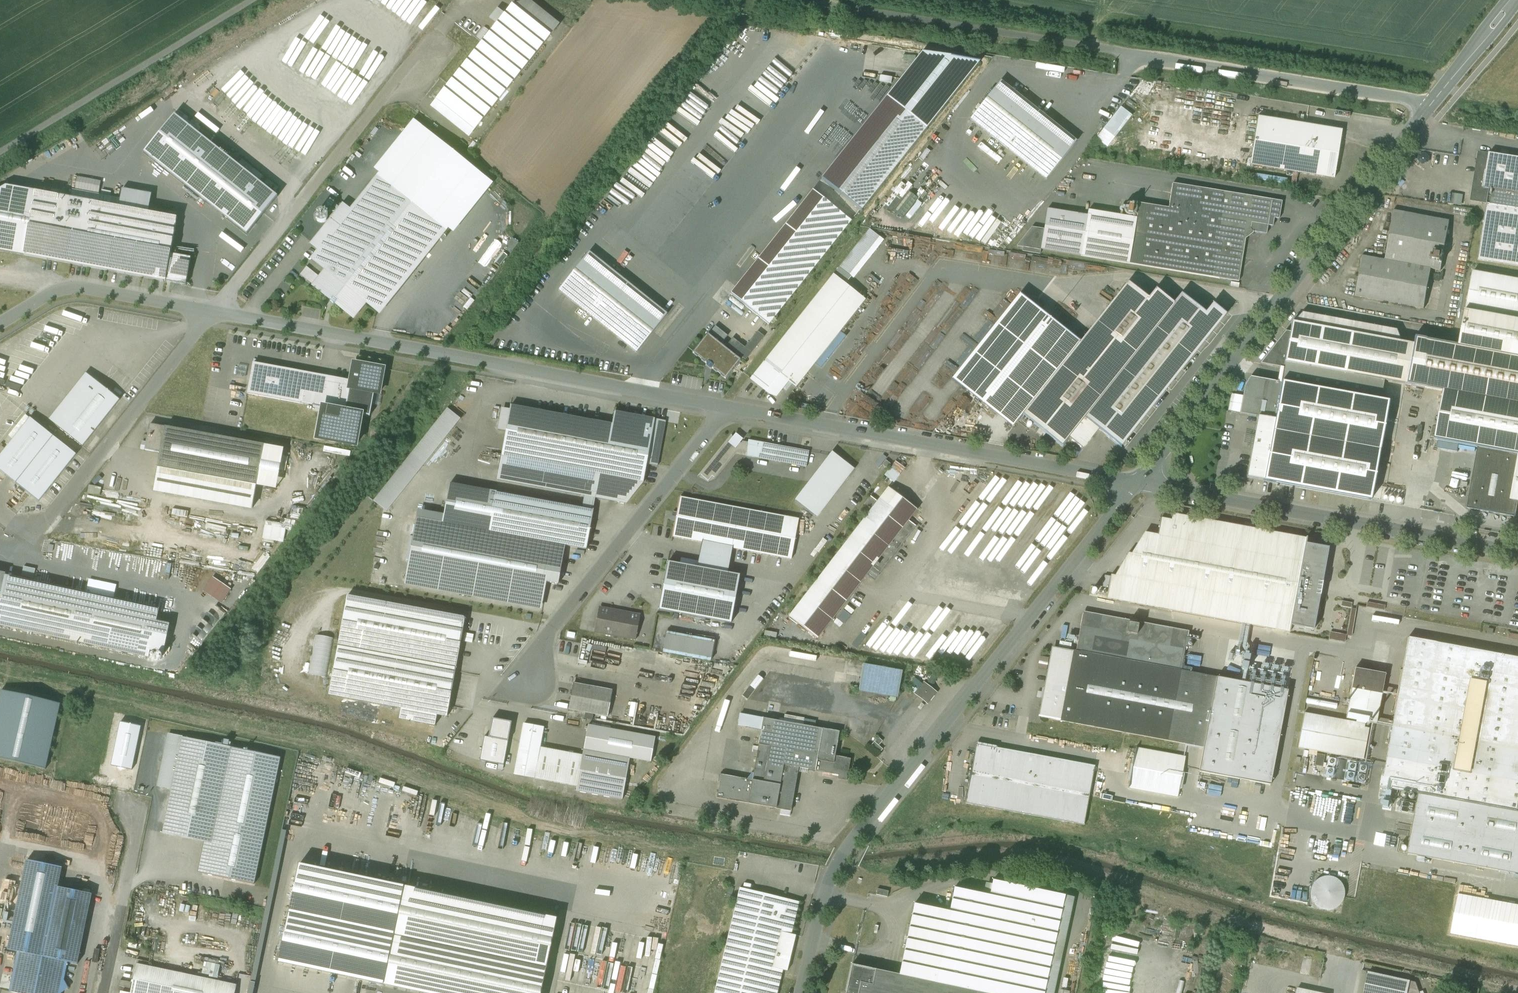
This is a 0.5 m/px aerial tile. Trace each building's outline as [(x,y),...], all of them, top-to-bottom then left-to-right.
[(560,25),(529,1),(512,5),(551,35),(560,25)] [(449,84),(436,99),(475,130),(551,35),(512,5),(482,43),(449,84)] [(922,54),(821,177),(861,209),(862,210),(980,63),(922,54)] [(1077,142),(1001,81),(970,119),(1046,180),(1077,142)] [(1121,107),(1096,138),(1107,147),(1132,116),(1121,107)] [(174,116),(145,153),(233,223),(247,234),(263,214),(277,197),(174,116)] [(1306,124),(1259,117),(1251,165),(1334,178),(1342,130),(1306,124)] [(379,174),(350,210),(343,204),(311,243),(310,245),(317,251),(310,260),(327,273),(363,302),(376,313),(380,316),(448,230),(454,233),(489,189),(493,184),(413,120),(408,126),(374,170),(379,174)] [(1482,152),(1481,159),(1479,158),(1472,201),(1488,203),(1517,208),(1517,157),(1482,152)] [(1419,155),(1418,161),(1423,165),(1429,163),(1430,157),(1425,153),(1419,155)] [(1088,215),(1081,255),(1231,280),(1239,281),(1247,235),(1250,232),(1267,234),(1268,226),(1273,226),(1274,218),(1279,219),(1282,201),(1272,199),(1173,183),(1169,207),(1139,203),(1137,217),(1088,210),(1088,215)] [(72,190),(71,198),(7,186),(0,190),(0,251),(26,256),(71,264),(164,281),(166,282),(171,254),(178,218),(148,212),(119,207),(121,198),(72,190)] [(121,198),(119,207),(148,212),(151,195),(122,189),(121,198)] [(813,190),(731,294),(749,308),(769,324),(809,274),(852,221),(813,190)] [(1463,195),(1450,193),(1448,204),(1462,206),(1463,195)] [(1137,211),(1137,209),(1137,206),(1135,204),(1133,203),(1131,203),(1128,203),(1126,205),(1125,207),(1124,209),(1125,212),(1126,214),(1129,215),(1131,215),(1133,215),(1135,213),(1137,211)] [(1488,203),(1479,259),(1517,266),(1517,208),(1488,203)] [(1071,254),(1078,214),(1048,209),(1045,226),(1041,249),(1071,254)] [(1393,210),(1384,260),(1362,256),(1355,296),(1425,308),(1432,269),(1442,270),(1450,221),(1393,210)] [(1081,255),(1088,215),(1078,214),(1071,254),(1081,255)] [(1034,225),(1019,245),(1041,249),(1045,226),(1034,225)] [(848,287),(884,241),(869,229),(833,275),(848,287)] [(667,314),(589,252),(559,290),(637,352),(667,314)] [(191,258),(171,254),(166,282),(186,285),(191,258)] [(1302,312),(1293,322),(1292,322),(1290,332),(1286,331),(1261,364),(1280,367),(1284,368),(1275,420),(1263,480),(1370,501),(1373,485),(1388,402),(1380,401),(1384,380),(1445,391),(1436,440),(1439,440),(1460,444),(1479,447),(1517,455),(1517,279),(1474,271),(1460,345),(1414,337),(1413,344),(1402,342),(1397,330),(1302,312)] [(363,302),(327,273),(316,286),(332,299),(330,301),(331,302),(335,305),(337,303),(353,316),(363,302)] [(833,275),(764,362),(792,384),(796,387),(815,364),(840,332),(865,300),(848,287),(833,275)] [(966,392),(1012,428),(1023,415),(1063,447),(1069,439),(1086,418),(1176,305),(1174,303),(1156,289),(1149,298),(1129,282),(1080,342),(1020,295),(951,380),(966,392)] [(1176,305),(1086,418),(1099,429),(1121,447),(1127,439),(1226,314),(1213,303),(1206,313),(1182,294),(1174,303),(1176,305)] [(373,327),(375,317),(368,316),(366,325),(373,327)] [(846,337),(840,332),(815,364),(821,369),(846,337)] [(694,352),(693,353),(707,363),(707,365),(709,367),(710,368),(712,368),(726,379),(741,360),(721,344),(708,334),(694,352)] [(764,362),(751,379),(769,392),(771,389),(778,394),(786,385),(789,387),(792,384),(764,362)] [(384,369),(354,364),(350,382),(351,382),(346,412),(362,415),(370,416),(372,406),(375,393),(379,394),(384,370),(384,369)] [(302,404),(307,374),(253,365),(247,394),(302,404)] [(1278,382),(1251,377),(1245,386),(1240,413),(1258,417),(1275,420),(1284,368),(1280,367),(1278,382)] [(86,374),(51,421),(83,447),(120,400),(86,374)] [(316,376),(307,374),(302,404),(307,405),(320,407),(346,412),(351,382),(350,382),(316,376)] [(497,480),(530,486),(535,462),(544,412),(511,406),(497,480)] [(357,448),(362,415),(346,412),(320,407),(319,412),(314,440),(357,448)] [(447,409),(373,502),(383,510),(387,512),(460,420),(448,409),(447,409)] [(535,462),(600,475),(644,482),(655,419),(615,412),(612,424),(544,412),(535,462)] [(1258,417),(1247,477),(1263,480),(1275,420),(1258,417)] [(1086,418),(1069,439),(1083,449),(1099,429),(1086,418)] [(0,458),(0,471),(38,501),(75,455),(30,420),(0,458)] [(155,425),(150,424),(148,435),(145,450),(161,453),(165,427),(166,427),(155,425)] [(166,427),(165,427),(161,453),(153,493),(251,511),(264,446),(166,427)] [(734,437),(732,436),(732,435),(699,476),(701,475),(708,481),(712,476),(715,478),(736,452),(746,453),(748,443),(743,442),(741,444),(740,443),(741,441),(735,436),(734,437)] [(809,451),(749,440),(748,443),(746,453),(746,456),(807,467),(809,451)] [(1460,444),(1439,440),(1438,448),(1458,451),(1460,444)] [(1479,447),(1468,508),(1516,516),(1517,508),(1517,501),(1514,500),(1517,480),(1517,455),(1479,447)] [(808,482),(795,500),(817,518),(855,469),(854,468),(832,451),(829,455),(808,482)] [(269,453),(268,469),(287,471),(288,455),(269,453)] [(891,464),(886,460),(882,465),(887,468),(891,464)] [(895,483),(907,469),(897,461),(886,475),(895,483)] [(600,475),(535,462),(530,486),(596,498),(600,475)] [(644,482),(600,475),(596,498),(627,504),(644,482)] [(495,493),(450,484),(443,524),(417,519),(405,587),(540,610),(546,583),(558,586),(565,547),(587,550),(592,511),(495,493)] [(872,509),(789,616),(818,639),(870,571),(909,520),(918,509),(889,487),(877,501),(871,496),(865,504),(872,509)] [(760,512),(680,497),(677,512),(673,537),(752,552),(760,512)] [(595,510),(596,498),(584,498),(584,509),(595,510)] [(799,519),(760,512),(752,552),(791,559),(799,519)] [(1306,538),(1173,514),(1171,520),(1161,518),(1158,535),(1145,533),(1132,554),(1128,553),(1115,576),(1111,575),(1107,598),(1289,632),(1306,538)] [(909,520),(870,571),(878,576),(916,526),(909,520)] [(740,576),(668,562),(659,610),(672,612),(731,623),(740,576)] [(6,576),(2,593),(0,601),(0,626),(149,658),(150,651),(164,654),(170,625),(157,622),(159,609),(6,576)] [(230,591),(211,578),(202,591),(220,605),(230,591)] [(1305,585),(1299,584),(1297,596),(1303,597),(1305,585)] [(465,623),(465,618),(347,597),(329,696),(401,709),(399,720),(435,726),(437,716),(447,717),(465,623)] [(641,615),(600,608),(596,632),(636,640),(641,615)] [(1200,636),(1085,615),(1085,614),(1084,614),(1077,651),(1054,647),(1041,717),(1061,721),(1179,743),(1204,747),(1199,772),(1271,785),(1288,690),(1181,671),(1186,646),(1192,647),(1194,639),(1200,640),(1200,636)] [(664,654),(713,660),(716,641),(667,634),(664,654)] [(316,635),(309,674),(327,678),(334,639),(316,635)] [(1408,637),(1381,787),(1385,788),(1390,789),(1420,794),(1409,854),(1515,874),(1517,874),(1517,657),(1428,641),(1419,639),(1408,637)] [(903,672),(863,665),(859,690),(898,696),(903,672)] [(1048,668),(1038,666),(1034,690),(1043,692),(1048,668)] [(1386,674),(1355,668),(1346,718),(1376,724),(1386,674)] [(927,685),(924,682),(916,693),(918,695),(928,703),(936,692),(927,685)] [(613,691),(573,684),(568,710),(608,717),(613,691)] [(3,692),(0,705),(0,756),(46,766),(59,705),(3,692)] [(1335,719),(1304,713),(1298,748),(1364,759),(1369,729),(1364,728),(1365,724),(1335,719)] [(784,719),(780,719),(780,721),(764,718),(762,729),(753,780),(721,775),(718,792),(721,793),(720,798),(717,797),(717,798),(781,809),(791,811),(799,767),(815,770),(819,753),(835,756),(840,732),(815,727),(816,721),(797,718),(797,717),(785,715),(784,719)] [(751,717),(740,716),(738,725),(762,729),(764,718),(751,716),(751,717)] [(480,760),(504,764),(513,720),(493,717),(490,736),(485,735),(480,760)] [(544,728),(524,724),(515,774),(535,778),(540,748),(544,728)] [(655,738),(587,725),(583,756),(578,786),(577,786),(576,791),(623,800),(630,759),(651,762),(655,738)] [(281,760),(170,735),(159,786),(172,789),(163,833),(205,843),(198,873),(255,884),(281,760)] [(883,741),(879,737),(871,746),(879,754),(883,749),(879,746),(883,741)] [(1095,766),(997,748),(997,746),(981,743),(979,754),(975,753),(966,804),(986,807),(1084,825),(1090,798),(1095,766)] [(1176,755),(1136,747),(1129,788),(1179,797),(1186,757),(1176,755)] [(583,756),(540,748),(535,778),(577,786),(578,786),(583,756)] [(835,756),(819,753),(815,770),(815,771),(839,775),(838,779),(847,781),(851,759),(835,756)] [(1325,755),(1317,754),(1315,765),(1323,766),(1325,755)] [(1369,763),(1328,756),(1324,776),(1365,784),(1369,763)] [(1118,778),(1104,776),(1102,784),(1117,787),(1118,778)] [(63,868),(27,860),(8,950),(18,952),(68,962),(78,964),(92,894),(58,887),(63,868)] [(299,866),(279,964),(421,992),(541,992),(557,919),(299,866)] [(1343,899),(1345,893),(1343,886),(1339,881),(1334,877),(1328,876),(1321,878),(1316,881),(1312,887),(1311,893),(1313,900),(1316,905),(1322,908),(1328,909),(1335,908),(1340,904),(1343,899)] [(993,880),(990,895),(955,888),(950,911),(915,904),(900,975),(876,970),(872,992),(1044,992),(1065,895),(993,880)] [(740,888),(715,992),(778,992),(783,970),(772,967),(781,932),(792,935),(799,902),(740,888)] [(889,891),(878,889),(876,894),(888,897),(889,891)] [(1517,946),(1517,905),(1459,894),(1451,934),(1517,946)] [(18,952),(10,991),(18,992),(61,992),(62,992),(67,988),(64,981),(68,962),(18,952)] [(205,963),(204,976),(219,977),(220,965),(205,963)] [(846,992),(872,992),(876,970),(877,969),(852,964),(846,992)] [(137,965),(132,992),(235,992),(236,986),(137,965)] [(1369,972),(1364,992),(1419,992),(1415,982),(1369,972)] [(248,983),(252,983),(252,975),(238,974),(237,992),(248,992),(248,983)]
